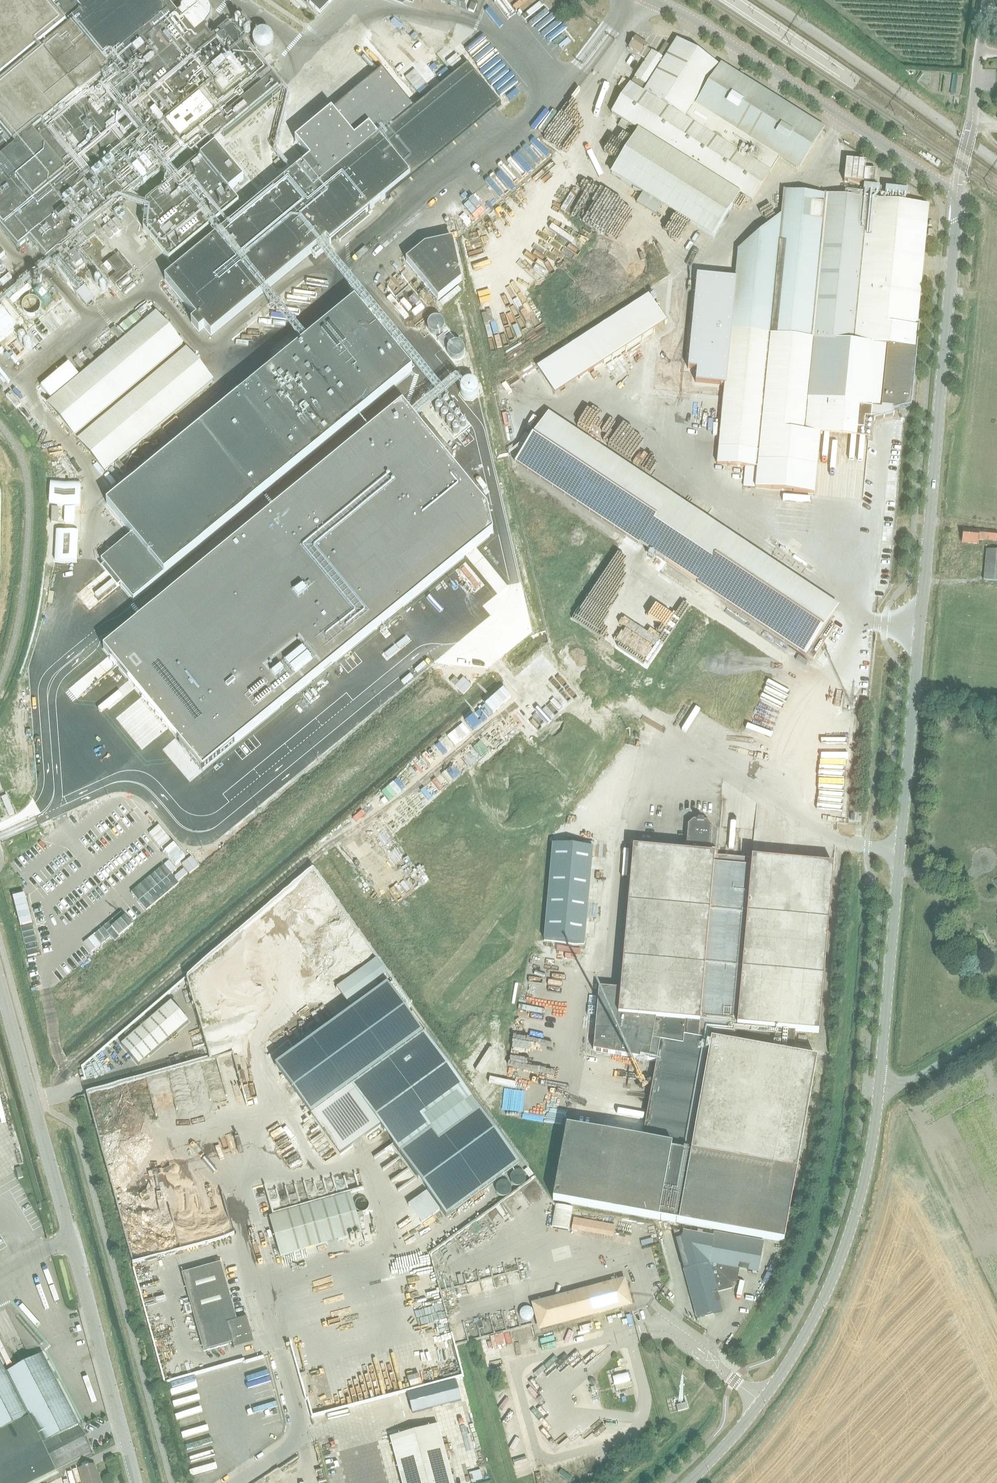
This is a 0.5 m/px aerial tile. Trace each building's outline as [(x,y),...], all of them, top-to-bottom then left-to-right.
[(74,0),(47,0),(75,34),(0,96),(0,127),(36,170),(142,82),(74,0)] [(75,34),(47,0),(0,0),(0,96),(75,34)] [(182,49),(153,15),(164,5),(160,0),(74,0),(142,82),(182,49)] [(164,5),(153,15),(182,49),(188,57),(212,37),(206,30),(208,28),(206,25),(211,18),(212,10),(208,3),(204,0),(187,0),(186,1),(181,7),(181,10),(178,13),(168,2),(164,5)] [(311,3),(320,12),(331,0),(308,0),(311,3)] [(448,3),(457,6),(466,9),(466,8),(465,8),(468,0),(441,0),(448,3)] [(468,10),(474,12),(477,5),(471,3),(468,10)] [(36,170),(86,231),(86,230),(226,115),(272,77),(267,70),(228,23),(212,37),(188,57),(182,49),(142,82),(36,170)] [(612,114),(639,131),(612,174),(714,238),(741,195),(752,202),(779,159),(798,170),(824,129),(720,63),(718,66),(677,40),(672,48),(666,44),(658,55),(652,52),(647,49),(648,47),(635,38),(629,49),(641,56),(638,61),(644,65),(612,114)] [(490,91),(468,65),(314,192),(296,171),(270,193),(165,280),(196,319),(190,324),(198,333),(203,329),(210,337),(321,245),(326,241),(329,246),(386,198),(387,200),(501,105),(490,91)] [(29,239),(48,262),(54,256),(86,231),(36,170),(0,127),(0,228),(18,249),(29,239)] [(169,262),(239,204),(229,192),(244,180),(216,146),(201,158),(146,203),(143,230),(169,262)] [(846,161),(844,182),(874,185),(876,170),(865,169),(866,163),(846,161)] [(699,277),(695,318),(717,320),(719,300),(733,301),(717,464),(745,467),(757,468),(755,488),(814,493),(820,434),(827,434),(836,435),(845,436),(854,437),(863,438),(869,439),(871,420),(874,421),(894,416),(893,411),(899,410),(912,407),(922,302),(928,236),(928,230),(929,226),(929,221),(931,206),(785,192),(782,215),(738,251),(737,257),(731,257),(729,280),(699,277)] [(604,205),(589,228),(619,247),(638,218),(618,205),(613,211),(604,205)] [(666,239),(624,269),(631,279),(654,262),(654,261),(672,248),(666,239)] [(425,246),(406,261),(438,301),(462,281),(453,240),(425,246)] [(156,248),(150,252),(154,260),(161,256),(156,248)] [(119,253),(104,266),(108,271),(112,268),(116,274),(112,278),(111,278),(116,285),(134,270),(119,253)] [(0,301),(0,346),(13,336),(21,330),(25,326),(3,298),(0,301)] [(132,536),(101,561),(105,565),(121,585),(133,600),(412,372),(406,363),(355,301),(107,504),(132,536)] [(75,436),(183,346),(156,313),(81,376),(56,397),(48,404),(75,436)] [(425,323),(425,326),(427,329),(429,332),(432,333),(436,334),(439,333),(442,331),(444,328),(445,325),(444,321),(443,318),(441,316),(437,314),(434,314),(431,315),(428,317),(426,319),(425,323)] [(26,327),(34,336),(42,329),(33,320),(26,327)] [(102,339),(108,346),(122,333),(117,327),(102,339)] [(37,349),(21,330),(13,336),(29,356),(37,349)] [(445,344),(446,348),(447,351),(450,353),(453,355),(456,355),(459,354),(462,352),(464,349),(465,346),(465,343),(464,339),(461,337),(458,336),(455,335),(451,336),(448,338),(446,341),(445,344)] [(562,352),(580,380),(604,364),(586,336),(562,352)] [(519,344),(505,352),(508,356),(521,348),(519,344)] [(106,472),(213,382),(186,350),(79,440),(106,472)] [(45,384),(56,397),(81,376),(70,363),(45,384)] [(459,389),(459,392),(461,395),(463,398),(466,399),(470,400),(473,399),(476,397),(478,394),(479,391),(479,387),(477,384),(475,382),(472,380),(468,380),(465,381),(462,383),(460,386),(459,389)] [(11,393),(7,396),(17,408),(21,404),(11,393)] [(401,408),(106,655),(206,773),(500,526),(405,414),(401,408)] [(516,462),(640,545),(672,496),(549,413),(527,446),(521,441),(519,444),(515,450),(521,454),(516,462)] [(515,435),(523,424),(519,421),(511,431),(515,435)] [(745,467),(743,487),(755,488),(757,468),(745,467)] [(81,483),(49,481),(48,505),(79,507),(81,483)] [(730,534),(672,496),(640,545),(698,583),(726,541),(730,534)] [(60,506),(53,505),(52,523),(59,523),(60,506)] [(77,507),(67,507),(66,524),(76,524),(77,507)] [(995,542),(996,531),(963,528),(962,540),(995,542)] [(78,531),(54,529),(52,562),(77,563),(78,531)] [(726,541),(698,583),(813,660),(825,643),(818,639),(835,614),(726,541)] [(982,579),(996,579),(996,548),(984,548),(982,579)] [(614,582),(574,648),(601,665),(641,599),(642,600),(649,589),(644,587),(648,580),(652,582),(658,573),(655,571),(658,565),(637,552),(617,584),(614,582)] [(594,1050),(657,1062),(642,1140),(567,1127),(553,1201),(784,1242),(817,1060),(793,1055),(795,1031),(819,1033),(834,866),(752,858),(752,860),(715,856),(715,855),(710,855),(712,828),(708,822),(694,821),(689,826),(686,853),(633,848),(621,990),(599,988),(594,1050)] [(552,845),(543,942),(584,945),(593,849),(552,845)] [(393,983),(276,1068),(341,1157),(381,1128),(446,1218),(520,1164),(426,1035),(408,1011),(412,1008),(393,983)] [(172,1002),(122,1046),(139,1065),(176,1034),(193,1029),(187,1007),(179,1010),(172,1002)] [(145,1012),(136,1020),(139,1023),(148,1015),(145,1012)] [(121,1028),(114,1037),(118,1040),(125,1030),(121,1028)] [(136,1101),(135,1096),(145,1093),(144,1088),(130,1092),(133,1102),(136,1101)] [(269,1139),(292,1118),(288,1114),(264,1134),(269,1139)] [(529,1168),(524,1171),(531,1180),(536,1177),(529,1168)] [(281,1257),(362,1234),(351,1195),(270,1218),(281,1257)] [(552,1228),(569,1231),(572,1209),(555,1207),(552,1228)] [(673,1231),(697,1318),(722,1312),(717,1292),(732,1288),(736,1285),(738,1269),(758,1272),(763,1247),(673,1231)] [(221,1263),(182,1274),(204,1352),(233,1344),(234,1349),(254,1344),(247,1318),(237,1321),(221,1263)] [(624,1282),(534,1306),(541,1329),(630,1305),(624,1282)] [(505,1338),(499,1339),(502,1351),(507,1350),(505,1338)] [(58,1472),(57,1470),(93,1452),(79,1424),(80,1424),(44,1354),(6,1373),(0,1361),(0,1482),(36,1482),(58,1472)] [(623,1374),(613,1377),(615,1385),(616,1391),(632,1387),(630,1381),(628,1373),(623,1374)] [(524,1389),(534,1397),(537,1393),(527,1385),(524,1389)] [(589,1425),(592,1431),(601,1426),(599,1421),(589,1425)] [(390,1438),(402,1482),(454,1482),(438,1425),(390,1438)] [(576,1429),(566,1435),(570,1442),(580,1437),(576,1429)] [(81,1482),(100,1482),(94,1462),(76,1467),(81,1482)]
